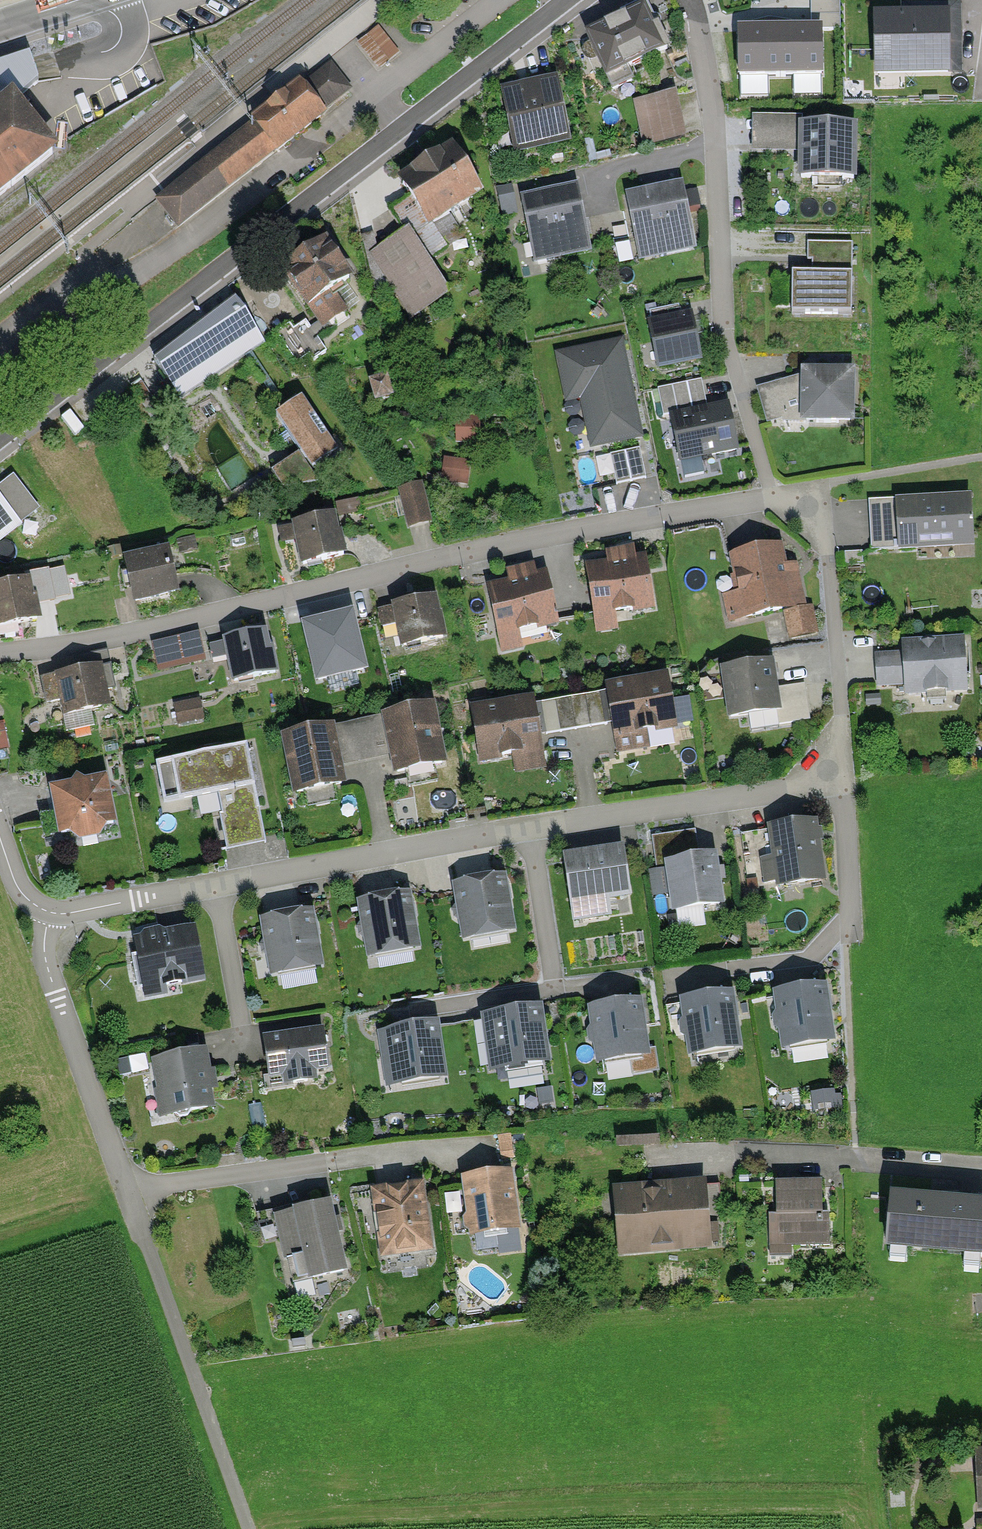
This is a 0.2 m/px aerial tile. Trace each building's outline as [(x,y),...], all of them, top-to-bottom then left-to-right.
[(740,77),(822,76),(821,30),(841,29),(840,0),(810,0),(811,30),(739,31),(740,77)] [(961,67),(960,4),(916,5),(916,15),(877,15),(877,76),(947,75),(947,67),(961,67)] [(648,8),(587,36),(612,91),(633,81),(627,66),(666,48),(648,8)] [(378,27),(357,44),(378,70),(399,53),(378,27)] [(53,154),(12,103),(39,81),(30,55),(0,65),(0,197),(53,154)] [(301,85),(155,201),(179,231),(274,156),(277,159),(327,119),(323,115),(352,92),(332,65),(303,88),(301,85)] [(567,83),(507,93),(518,155),(578,145),(567,83)] [(681,138),(672,94),(642,100),(652,144),(681,138)] [(753,145),(796,145),(796,117),(754,116),(753,145)] [(853,178),(853,127),(802,127),(802,177),(853,178)] [(479,194),(452,152),(404,183),(412,195),(430,225),(479,194)] [(682,186),(627,198),(636,241),(649,238),(652,255),(695,246),(682,186)] [(511,187),(499,190),(504,214),(516,212),(511,187)] [(577,189),(523,201),(531,243),(543,241),(547,258),(589,249),(577,189)] [(430,225),(412,195),(390,209),(408,239),(378,257),(373,234),(363,237),(377,298),(395,293),(409,316),(444,294),(424,262),(445,249),(430,225)] [(792,312),(850,314),(853,243),(807,241),(807,258),(812,258),(812,270),(794,270),(792,312)] [(329,242),(285,271),(326,332),(349,317),(332,291),(353,277),(329,242)] [(235,298),(154,361),(181,400),(265,344),(235,298)] [(679,305),(648,312),(659,366),(699,358),(690,318),(682,320),(679,305)] [(326,353),(308,326),(295,335),(292,330),(280,338),(297,364),(309,356),(313,362),(326,353)] [(620,345),(560,357),(569,398),(584,395),(594,444),(638,435),(620,345)] [(862,371),(809,371),(809,376),(809,408),(809,425),(862,426),(862,371)] [(809,408),(809,376),(764,391),(772,423),(809,408)] [(702,380),(658,389),(664,417),(708,407),(702,380)] [(390,398),(385,381),(371,385),(376,403),(390,398)] [(336,453),(301,401),(277,417),(301,453),(271,473),(282,490),(318,483),(310,471),(336,453)] [(737,449),(728,407),(672,419),(681,461),(737,449)] [(459,445),(482,443),(480,418),(457,420),(459,445)] [(640,448),(611,455),(617,484),(646,478),(640,448)] [(470,462),(455,460),(452,481),(467,483),(470,462)] [(13,477),(0,487),(0,538),(37,508),(13,477)] [(420,487),(402,492),(410,524),(428,520),(420,487)] [(968,500),(869,506),(872,551),(971,545),(968,500)] [(336,516),(280,527),(283,540),(296,538),(301,564),(344,556),(336,516)] [(780,550),(734,559),(742,596),(727,599),(731,620),(802,605),(794,568),(784,570),(780,550)] [(651,605),(643,560),(633,562),(631,551),(607,555),(609,566),(588,570),(596,615),(651,605)] [(167,554),(127,562),(135,601),(175,593),(167,554)] [(555,622),(545,577),(535,579),(532,568),(509,574),(512,585),(491,589),(501,634),(555,622)] [(0,587),(0,627),(37,620),(34,604),(68,597),(63,569),(7,579),(9,586),(0,587)] [(409,599),(411,604),(379,611),(382,628),(399,624),(403,645),(442,637),(433,594),(409,599)] [(816,633),(811,610),(786,616),(791,638),(816,633)] [(363,669),(351,618),(306,629),(318,680),(363,669)] [(269,629),(208,643),(211,659),(227,656),(232,680),(278,670),(269,629)] [(198,633),(153,644),(159,668),(204,658),(198,633)] [(962,642),(905,645),(905,655),(907,682),(907,693),(965,689),(962,642)] [(907,682),(905,655),(877,657),(879,684),(907,682)] [(771,663),(724,670),(731,717),(748,714),(751,730),(809,721),(804,684),(775,689),(771,663)] [(111,666),(42,681),(47,702),(64,699),(68,715),(107,707),(103,690),(115,688),(111,666)] [(674,725),(666,679),(608,689),(619,750),(648,745),(645,730),(674,725)] [(600,693),(541,703),(546,734),(605,724),(600,693)] [(681,724),(695,720),(689,699),(676,702),(681,724)] [(203,718),(200,701),(175,706),(178,723),(203,718)] [(531,702),(474,712),(482,758),(539,748),(531,702)] [(443,763),(432,710),(361,724),(367,753),(393,748),(399,772),(443,763)] [(360,724),(286,739),(297,793),(342,784),(337,759),(366,753),(360,724)] [(264,836),(246,747),(156,765),(164,804),(216,794),(226,844),(264,836)] [(104,781),(53,791),(62,833),(113,822),(104,781)] [(822,879),(814,824),(740,835),(748,887),(779,882),(780,885),(822,879)] [(653,838),(658,868),(669,867),(675,910),(720,904),(713,858),(698,861),(694,832),(653,838)] [(620,853),(568,861),(577,919),(606,915),(603,898),(627,894),(620,853)] [(501,879),(458,887),(461,903),(458,903),(454,908),(456,916),(461,919),(463,919),(466,935),(510,927),(507,908),(509,905),(508,899),(505,897),(501,879)] [(406,897),(363,905),(366,921),(363,921),(359,926),(360,934),(366,937),(368,937),(371,953),(415,945),(412,926),(414,923),(413,917),(410,915),(406,897)] [(309,916),(266,924),(269,939),(266,940),(262,945),(263,952),(269,956),(271,956),(274,972),(318,963),(315,945),(317,942),(316,936),(313,934),(309,916)] [(194,932),(137,942),(139,954),(132,955),(138,988),(146,987),(148,995),(167,992),(165,985),(202,978),(194,932)] [(823,989),(780,996),(782,1012),(779,1012),(775,1017),(776,1025),(782,1028),(784,1028),(787,1044),(831,1037),(828,1019),(830,1016),(829,1009),(826,1007),(823,989)] [(731,1014),(728,996),(666,1006),(671,1036),(685,1034),(687,1035),(689,1035),(691,1051),(735,1044),(732,1026),(735,1023),(734,1016),(731,1014)] [(637,1005),(594,1012),(596,1027),(593,1028),(589,1033),(590,1040),(596,1044),(598,1043),(601,1060),(629,1055),(632,1074),(658,1070),(655,1050),(645,1051),(642,1034),(645,1031),(644,1025),(640,1023),(637,1005)] [(537,1011),(494,1018),(497,1033),(494,1034),(490,1039),(491,1046),(496,1050),(498,1050),(501,1066),(505,1065),(508,1079),(543,1074),(540,1060),(545,1059),(542,1040),(545,1037),(544,1031),(540,1029),(537,1011)] [(435,1027),(391,1034),(394,1049),(391,1050),(387,1055),(388,1062),(393,1066),(395,1065),(398,1082),(442,1075),(439,1056),(442,1053),(441,1047),(437,1045),(435,1027)] [(323,1034),(265,1042),(270,1076),(286,1074),(293,1083),(307,1081),(311,1070),(328,1068),(323,1034)] [(204,1054),(157,1063),(166,1113),(173,1112),(179,1116),(187,1116),(191,1109),(210,1105),(207,1087),(210,1086),(204,1054)] [(508,1175),(466,1181),(471,1213),(466,1219),(467,1226),(474,1230),(477,1250),(498,1247),(495,1230),(516,1227),(508,1175)] [(776,1214),(768,1214),(769,1258),(792,1257),(792,1245),(828,1244),(828,1217),(822,1217),(822,1182),(776,1183),(776,1214)] [(419,1187),(375,1193),(384,1254),(428,1247),(419,1187)] [(677,1187),(617,1192),(620,1226),(637,1224),(639,1249),(717,1242),(715,1222),(723,1221),(720,1188),(677,1192),(677,1187)] [(892,1200),(888,1243),(981,1253),(981,1209),(892,1200)] [(276,1208),(256,1213),(263,1243),(281,1239),(291,1282),(344,1270),(328,1204),(278,1215),(276,1208)]
